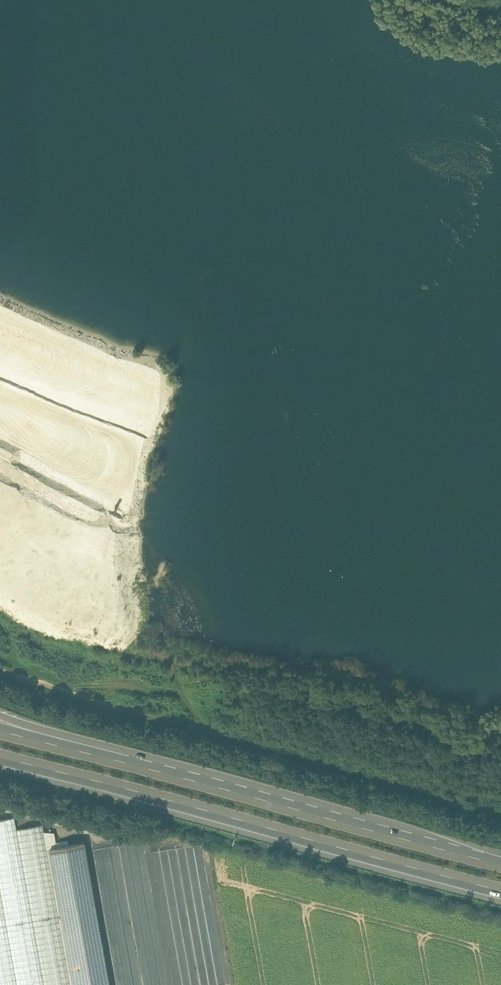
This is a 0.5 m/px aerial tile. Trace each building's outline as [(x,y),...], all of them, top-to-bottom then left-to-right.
[(0,820),(0,887),(18,984),(45,984),(17,830),(15,818),(0,820)] [(17,830),(45,984),(75,984),(61,908),(58,908),(47,849),(43,825),(17,830)] [(47,849),(58,908),(61,908),(75,984),(110,984),(85,843),(47,849)] [(0,887),(0,984),(18,984),(0,887)]
